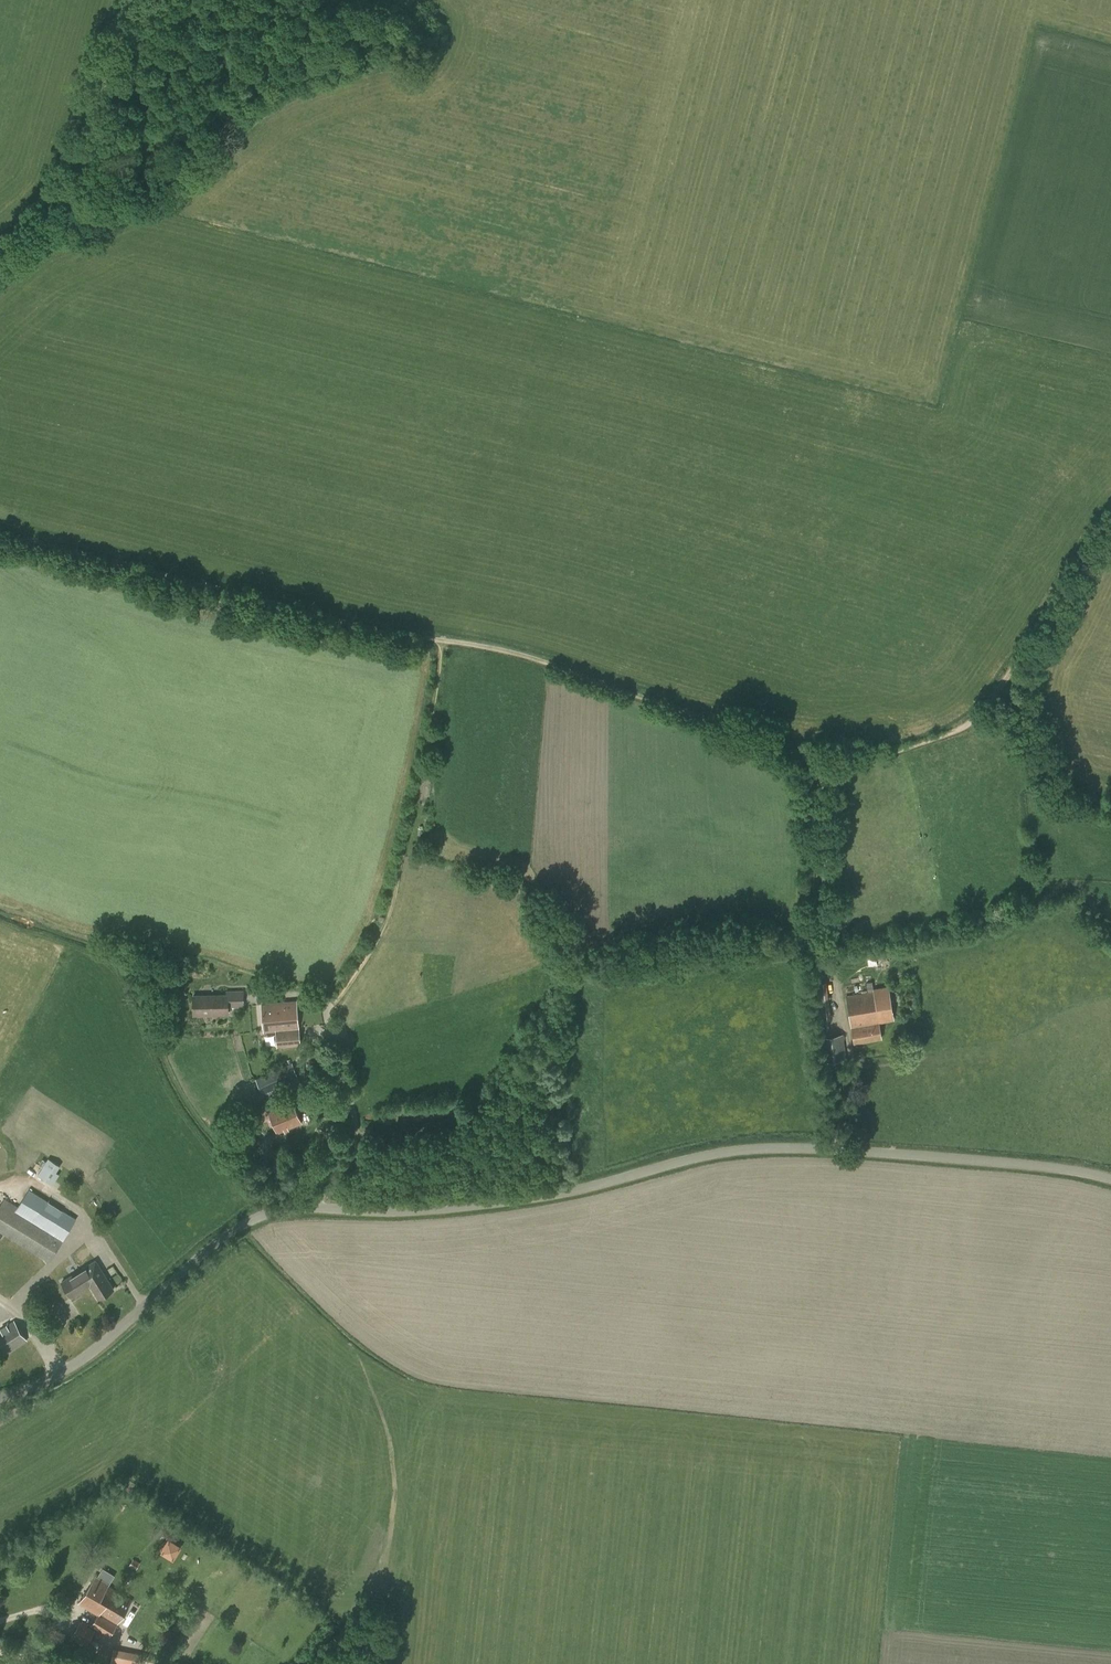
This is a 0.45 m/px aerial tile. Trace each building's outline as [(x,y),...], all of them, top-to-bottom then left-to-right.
[(846,995),(851,1027),(854,1044),(881,1039),(878,1022),(894,1020),(888,987),(873,989),(872,982),(866,983),(868,992),(846,995)] [(226,1006),(244,1006),(243,991),(228,992),(228,996),(194,996),(194,1014),(227,1013),(226,1006)] [(277,1047),(300,1045),(296,1001),(262,1004),(264,1031),(276,1030),(277,1047)] [(823,1062),(847,1059),(844,1034),(820,1037),(823,1062)] [(262,1094),(299,1077),(292,1063),(256,1080),(262,1094)] [(839,1098),(841,1079),(829,1077),(827,1096),(839,1098)] [(277,1133),(302,1123),(292,1101),(268,1111),(277,1133)] [(243,1131),(260,1120),(255,1112),(238,1123),(243,1131)] [(39,1175),(55,1183),(60,1172),(58,1171),(62,1164),(48,1157),(39,1175)] [(45,1256),(51,1259),(77,1219),(29,1189),(19,1205),(6,1196),(0,1206),(0,1228),(4,1230),(45,1256)] [(99,1299),(114,1289),(96,1260),(81,1269),(90,1284),(85,1286),(86,1287),(90,1285),(99,1299)] [(72,1297),(86,1287),(85,1286),(90,1284),(81,1269),(62,1281),(72,1297)] [(28,1341),(14,1320),(0,1329),(0,1358),(0,1359),(28,1341)] [(161,1550),(174,1559),(184,1545),(170,1536),(161,1550)] [(91,1626),(96,1629),(105,1616),(104,1616),(118,1592),(108,1586),(109,1584),(96,1576),(79,1603),(98,1614),(91,1626)] [(132,1601),(118,1592),(104,1616),(105,1616),(96,1629),(110,1638),(132,1601)] [(94,1629),(79,1620),(70,1635),(85,1644),(94,1629)] [(143,1653),(116,1647),(112,1663),(119,1663),(141,1663),(143,1653)]
